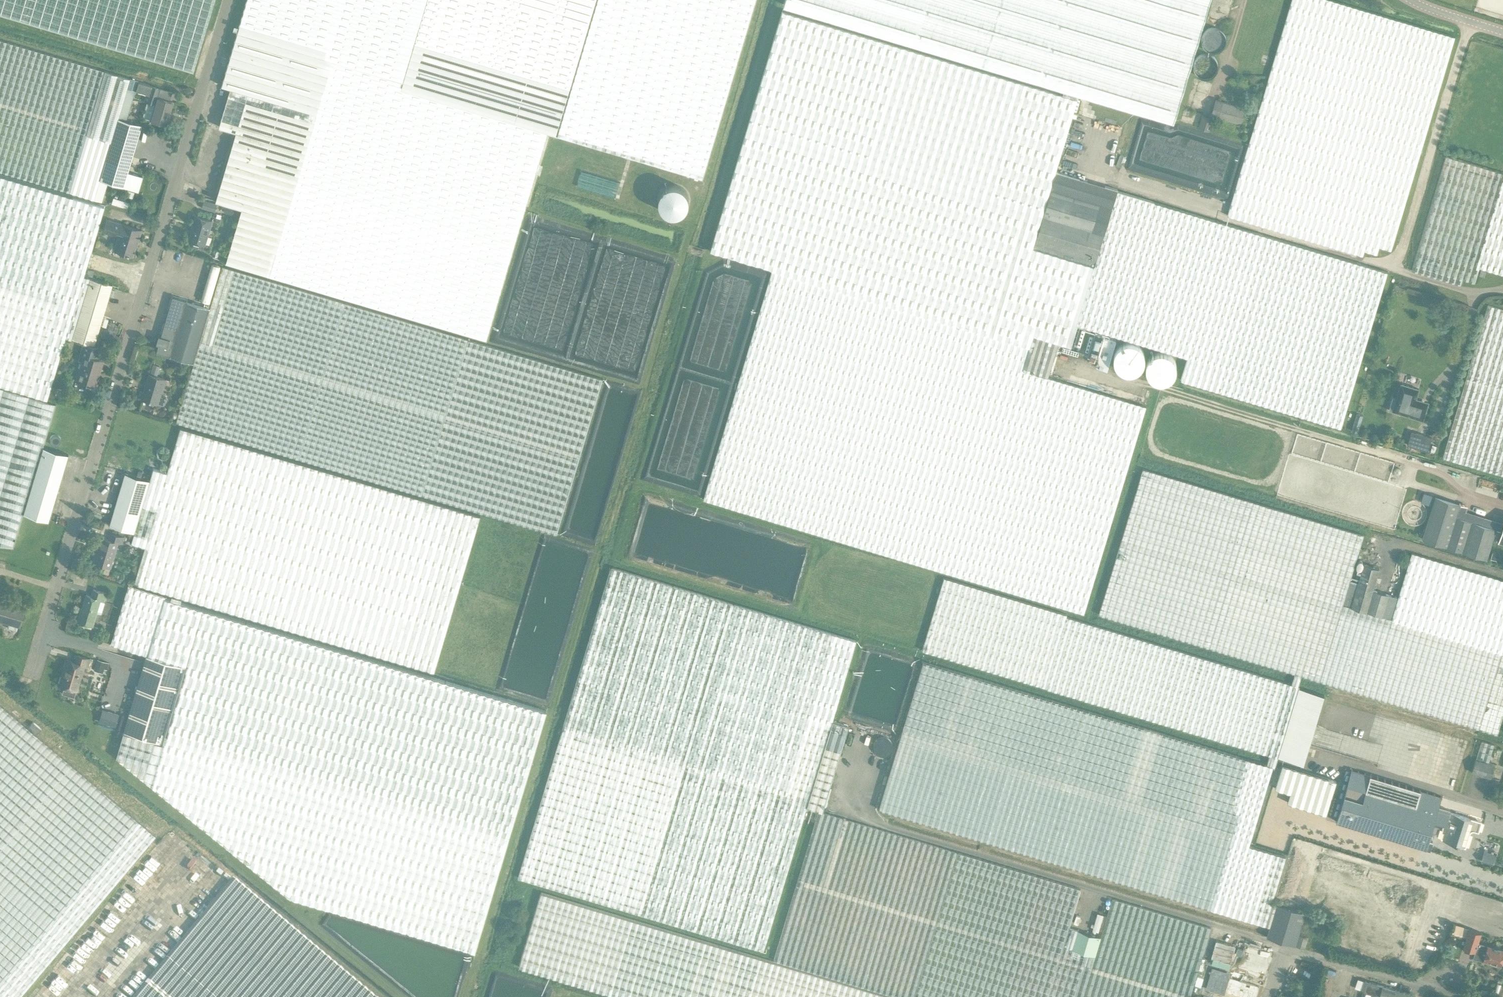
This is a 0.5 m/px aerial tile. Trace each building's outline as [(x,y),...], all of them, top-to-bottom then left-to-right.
[(191,70),(203,31),(212,0),(0,0),(0,13),(191,70)] [(222,85),(231,88),(273,100),(242,208),(226,261),(486,338),(547,133),(400,89),(401,87),(404,75),(427,0),(248,0),(222,85)] [(401,87),(548,131),(547,132),(558,135),(598,0),(427,0),(404,75),(401,87)] [(558,135),(702,177),(755,0),(598,0),(558,135)] [(1209,0),(786,0),(785,5),(1173,122),(1209,0)] [(1455,37),(1331,0),(1292,0),(1228,215),(1363,256),(1364,250),(1376,254),(1379,246),(1391,250),(1455,37)] [(773,269),(704,499),(974,580),(1084,613),(1146,406),(1048,377),(1058,342),(1070,346),(1077,324),(1151,346),(1188,357),(1181,379),(1340,427),(1387,272),(1117,191),(1104,235),(1095,265),(1034,247),(1051,190),(1053,190),(1058,173),(1056,172),(1058,164),(1078,99),(1062,94),(968,65),(784,10),(715,239),(712,251),(773,269)] [(126,120),(138,81),(129,78),(0,40),(0,171),(93,199),(102,201),(107,185),(114,187),(116,182),(127,185),(131,172),(127,171),(104,164),(118,117),(126,120)] [(172,100),(168,99),(171,92),(152,86),(149,95),(153,96),(151,102),(155,103),(151,119),(165,123),(172,100)] [(220,193),(218,201),(242,208),(273,100),(231,88),(220,126),(237,131),(219,193),(220,193)] [(1240,122),(1244,108),(1217,100),(1213,114),(1240,122)] [(1210,131),(1213,118),(1201,115),(1198,128),(1210,131)] [(140,124),(126,120),(118,117),(104,164),(127,171),(140,124)] [(1462,279),(1475,283),(1479,267),(1502,274),(1502,173),(1446,155),(1411,270),(1461,285),(1462,279)] [(1051,190),(1034,247),(1095,265),(1104,235),(1117,191),(1073,177),(1058,173),(1053,190),(1051,190)] [(82,274),(103,206),(0,175),(0,384),(46,398),(65,336),(82,274)] [(205,200),(203,207),(215,211),(217,203),(205,200)] [(205,244),(212,220),(196,215),(196,216),(197,216),(190,240),(205,244)] [(135,245),(139,228),(121,223),(121,224),(106,219),(102,230),(115,234),(116,230),(119,231),(114,248),(132,254),(135,245)] [(223,266),(210,307),(194,363),(177,422),(422,495),(557,535),(603,379),(468,339),(223,266)] [(111,283),(82,274),(65,336),(93,344),(111,283)] [(194,363),(210,307),(188,301),(188,300),(173,296),(157,353),(171,357),(171,356),(194,363)] [(1488,305),(1443,457),(1502,475),(1502,310),(1488,305)] [(1088,356),(1099,359),(1105,336),(1095,333),(1088,356)] [(94,385),(102,359),(97,358),(101,347),(83,342),(77,360),(81,361),(76,379),(94,385)] [(145,398),(160,403),(164,404),(165,403),(167,397),(166,395),(162,394),(167,379),(150,374),(147,382),(149,382),(145,398)] [(1422,420),(1427,404),(1414,401),(1418,388),(1400,383),(1395,399),(1405,402),(1402,414),(1422,420)] [(25,512),(44,447),(57,404),(0,388),(0,544),(14,548),(25,512)] [(135,582),(372,653),(435,671),(481,516),(181,427),(167,472),(154,468),(150,479),(135,532),(132,542),(146,546),(135,582)] [(1412,431),(1407,445),(1427,451),(1432,437),(1412,431)] [(69,454),(44,447),(25,512),(49,519),(69,454)] [(1300,675),(1497,734),(1502,715),(1502,580),(1411,552),(1397,597),(1390,619),(1343,604),(1349,582),(1364,535),(1143,468),(1099,614),(1294,673),(1300,675)] [(110,524),(135,532),(150,479),(126,472),(110,524)] [(1487,558),(1496,529),(1456,516),(1460,504),(1435,497),(1422,538),(1487,558)] [(122,543),(124,537),(111,533),(109,539),(103,537),(99,551),(96,550),(93,560),(111,566),(118,542),(122,543)] [(1390,619),(1397,597),(1373,589),(1379,570),(1363,565),(1357,584),(1349,582),(1343,604),(1390,619)] [(807,807),(819,811),(823,812),(849,725),(833,720),(857,640),(612,567),(562,734),(519,878),(764,951),(807,807)] [(944,577),(923,649),(990,670),(1045,687),(1198,733),(1269,755),(1268,759),(1267,764),(1273,766),(1275,767),(1278,757),(1302,764),(1323,694),(1311,690),(1297,686),(1298,683),(1299,679),(1300,677),(1300,675),(1294,673),(1294,675),(1293,677),(1292,681),(1291,684),(1244,670),(1087,623),(1066,616),(1067,614),(969,584),(944,577)] [(148,653),(148,654),(187,666),(164,742),(125,730),(117,755),(194,817),(291,897),(474,951),(546,708),(165,596),(129,585),(111,642),(148,653)] [(93,624),(97,612),(102,614),(105,602),(104,601),(106,592),(92,588),(90,595),(87,594),(81,612),(80,611),(78,620),(93,624)] [(25,607),(0,599),(0,618),(20,624),(25,607)] [(87,666),(90,658),(76,654),(74,660),(67,658),(59,684),(76,689),(84,665),(87,666)] [(187,666),(148,654),(125,730),(164,742),(187,666)] [(899,740),(878,807),(1270,926),(1276,904),(1272,902),(1286,856),(1249,845),(1273,766),(1267,764),(922,661),(899,740)] [(155,835),(0,704),(0,996),(19,996),(155,835)] [(37,733),(40,729),(32,722),(28,726),(37,733)] [(1476,760),(1488,763),(1494,744),(1482,741),(1476,760)] [(1494,765),(1488,763),(1476,760),(1475,759),(1471,773),(1490,779),(1494,765)] [(1283,765),(1276,788),(1290,792),(1287,802),(1326,814),(1336,781),(1283,765)] [(1336,821),(1426,848),(1429,849),(1432,840),(1429,839),(1435,820),(1446,824),(1450,810),(1439,807),(1442,798),(1351,771),(1336,821)] [(774,960),(897,996),(914,996),(1224,996),(1226,987),(1221,986),(1225,970),(1235,935),(1112,898),(1100,936),(1094,956),(1073,950),(1078,931),(1069,928),(1080,889),(939,846),(823,812),(819,811),(809,843),(774,960)] [(1477,830),(1480,822),(1452,813),(1443,840),(1464,846),(1468,834),(1466,831),(1467,827),(1477,830)] [(1335,949),(1396,967),(1413,913),(1421,916),(1428,893),(1420,891),(1429,860),(1329,829),(1306,906),(1344,918),(1335,949)] [(232,881),(134,996),(371,996),(232,881)] [(519,966),(538,972),(622,996),(891,996),(670,931),(561,898),(541,892),(519,966)] [(1269,929),(1266,937),(1305,949),(1309,936),(1300,934),(1306,913),(1276,904),(1270,926),(1269,928),(1269,929)] [(1092,929),(1098,931),(1103,915),(1097,913),(1094,924),(1091,923),(1090,926),(1093,927),(1092,929)] [(1100,936),(1079,930),(1078,931),(1073,950),(1094,956),(1100,936)] [(1502,959),(1502,950),(1488,946),(1487,947),(1478,944),(1481,933),(1468,930),(1462,949),(1475,953),(1476,951),(1485,953),(1483,961),(1501,966),(1502,959)] [(1226,990),(1247,996),(1258,996),(1261,985),(1231,975),(1226,990)] [(1411,994),(1365,980),(1362,991),(1365,992),(1363,996),(1410,996),(1411,994)]
